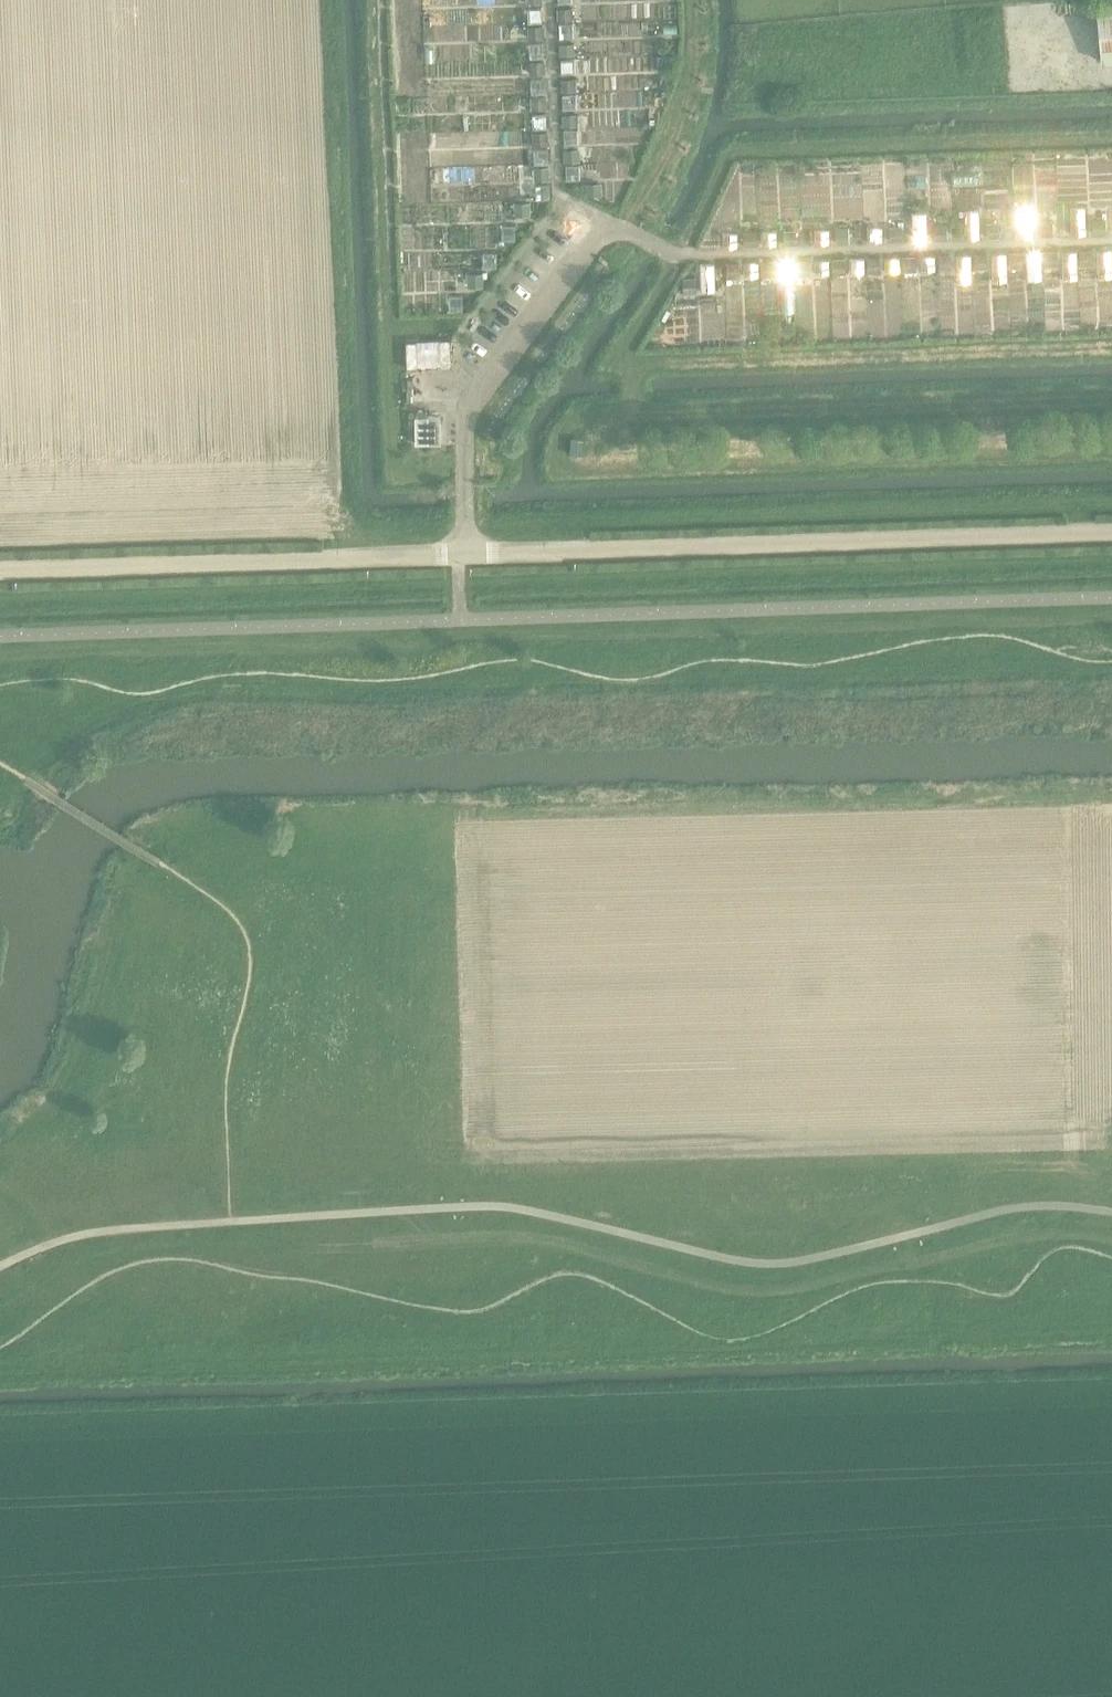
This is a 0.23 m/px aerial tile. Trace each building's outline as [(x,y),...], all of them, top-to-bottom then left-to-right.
[(1103,62),(1111,62),(1111,0),(1097,0),(1103,62)] [(573,9),(559,10),(560,21),(573,20),(573,9)] [(543,38),(543,27),(530,28),(530,39),(543,38)] [(574,44),(561,45),(561,56),(574,55),(574,44)] [(545,74),(545,63),(531,63),(532,74),(545,74)] [(576,80),(562,80),(563,91),(576,91),(576,80)] [(546,109),(546,98),(533,98),(533,110),(546,109)] [(577,115),(564,116),(564,127),(578,126),(577,115)] [(548,144),(548,134),(534,134),(535,145),(548,144)] [(579,161),(579,151),(566,151),(566,162),(579,161)] [(550,180),(549,169),(536,169),(536,180),(550,180)] [(601,196),(601,185),(587,186),(588,197),(601,196)] [(538,215),(537,204),(524,205),(524,216),(538,215)] [(1105,220),(1094,221),(1095,234),(1106,234),(1105,220)] [(1052,222),(1041,223),(1042,236),(1053,236),(1052,222)] [(999,224),(988,225),(989,238),(1000,238),(999,224)] [(946,226),(935,227),(936,240),(947,239),(946,226)] [(902,228),(891,228),(891,241),(902,241),(902,228)] [(849,230),(838,230),(838,243),(849,243),(849,230)] [(785,232),(785,245),(796,245),(796,232),(785,232)] [(756,233),(745,234),(746,247),(757,246),(756,233)] [(1092,252),(1081,252),(1082,265),(1093,265),(1092,252)] [(1058,253),(1047,253),(1047,266),(1058,266),(1058,253)] [(1022,254),(1011,255),(1011,268),(1022,267),(1022,254)] [(987,255),(976,256),(976,269),(987,268),(987,255)] [(951,256),(940,257),(941,270),(952,270),(951,256)] [(915,258),(904,258),(905,272),(916,271),(915,258)] [(880,259),(869,260),(869,273),(881,272),(880,259)] [(845,260),(834,261),(834,274),(845,274),(845,260)] [(810,262),(799,262),(799,275),(810,275),(810,262)] [(774,263),(763,263),(764,277),(775,276),(774,263)] [(739,264),(728,265),(729,278),(740,277),(739,264)] [(483,276),(469,277),(470,288),(483,287),(483,276)] [(695,280),(684,280),(685,294),(696,293),(695,280)] [(441,443),(441,416),(416,417),(416,444),(441,443)]
